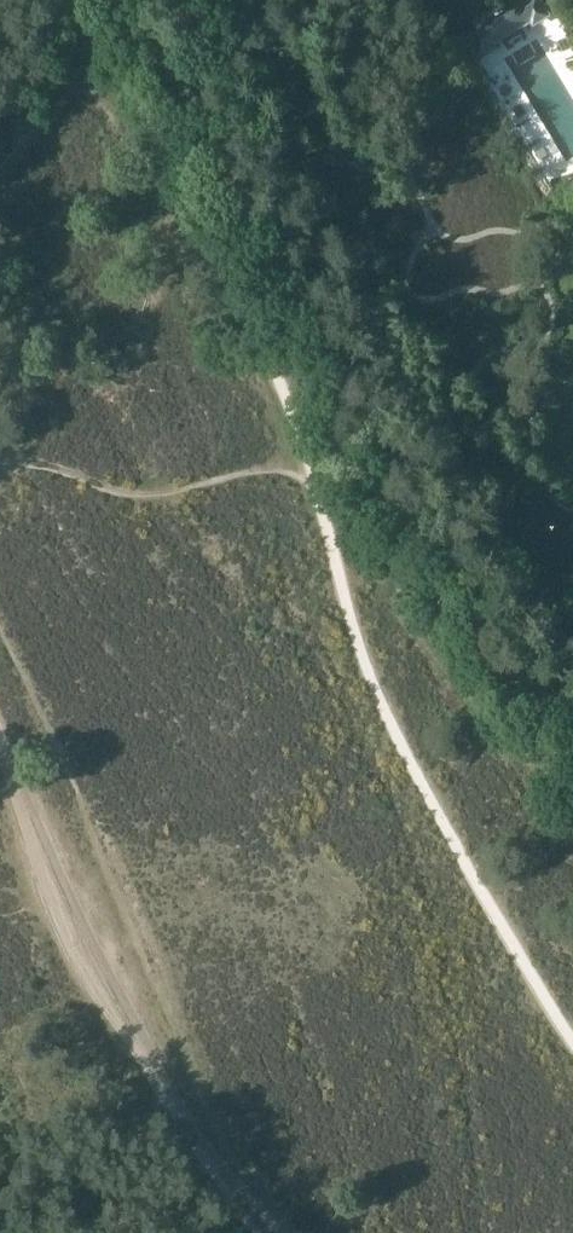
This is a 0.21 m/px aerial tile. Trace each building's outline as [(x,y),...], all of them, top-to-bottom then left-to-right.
[(551,16),(542,0),(527,0),(525,1),(525,0),(510,0),(473,22),(478,30),(465,38),(479,61),(497,49),(495,45),(530,24),(533,28),(551,16)]
